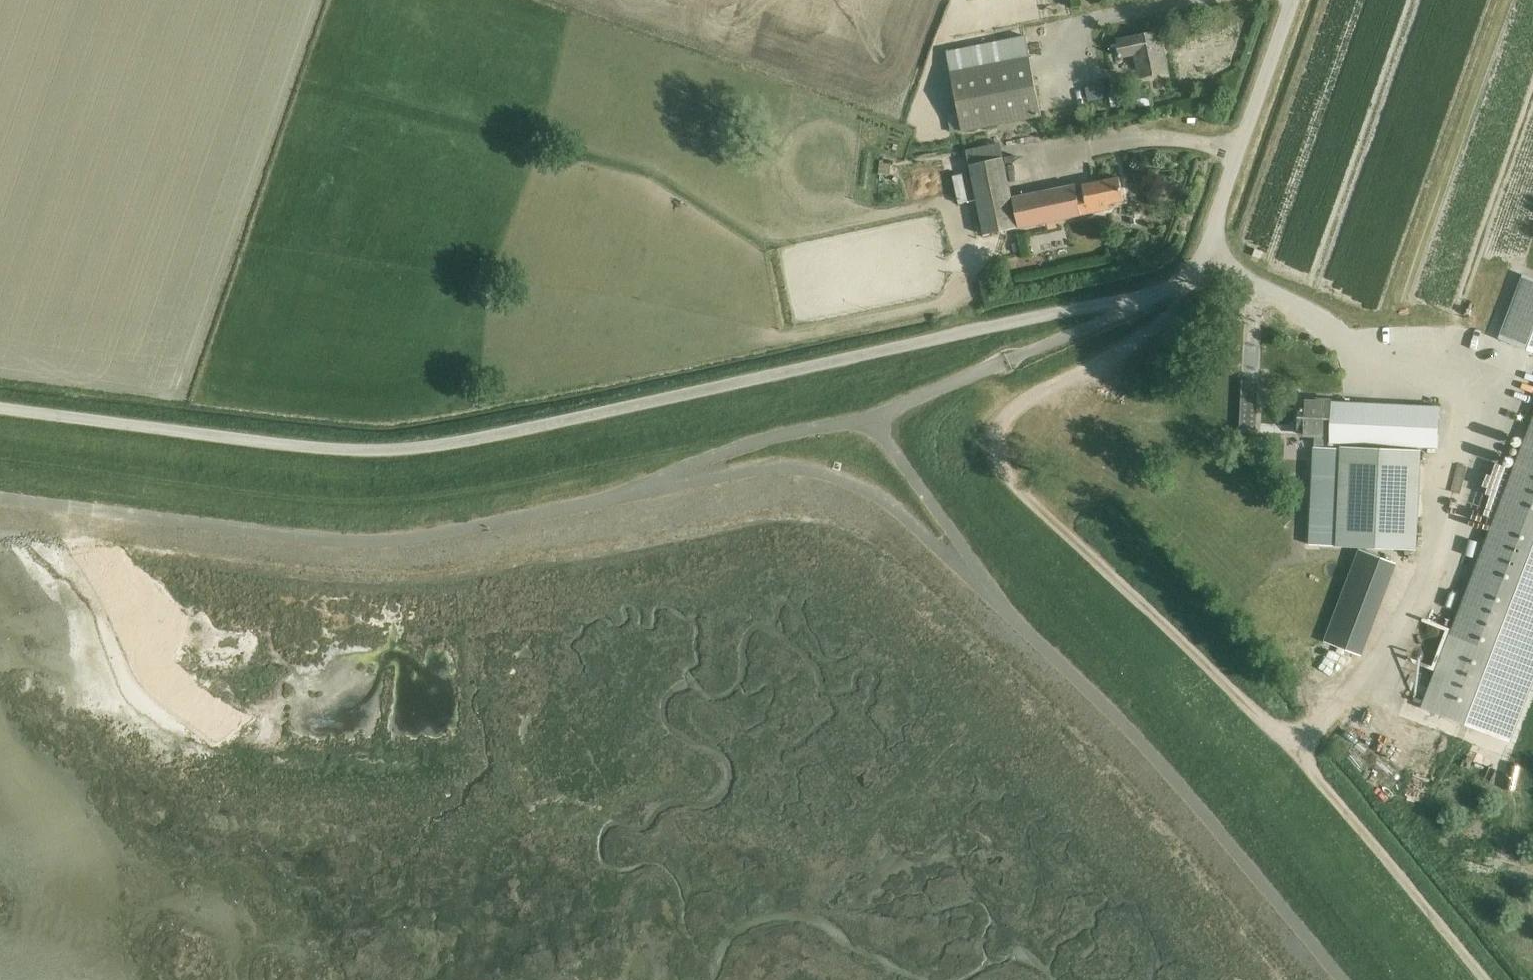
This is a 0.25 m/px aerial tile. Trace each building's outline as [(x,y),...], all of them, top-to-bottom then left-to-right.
[(1138,78),(1167,72),(1159,31),(1116,39),(1120,58),(1134,55),(1138,78)] [(1041,116),(1029,57),(1025,36),(946,52),(962,131),(1041,116)] [(1085,193),(1076,195),(1074,184),(1011,196),(998,134),(965,141),(983,233),(1019,226),(1019,225),(1079,213),(1079,209),(1088,207),(1089,210),(1108,207),(1107,200),(1123,197),(1120,181),(1084,188),(1085,193)] [(1038,256),(1057,253),(1056,242),(1036,245),(1038,256)] [(1532,351),(1532,280),(1524,276),(1500,339),(1532,351)] [(1417,550),(1422,445),(1438,446),(1439,407),(1301,400),(1299,434),(1315,435),(1313,473),(1309,545),(1417,550)] [(1423,708),(1508,740),(1532,676),(1532,419),(1423,708)]
